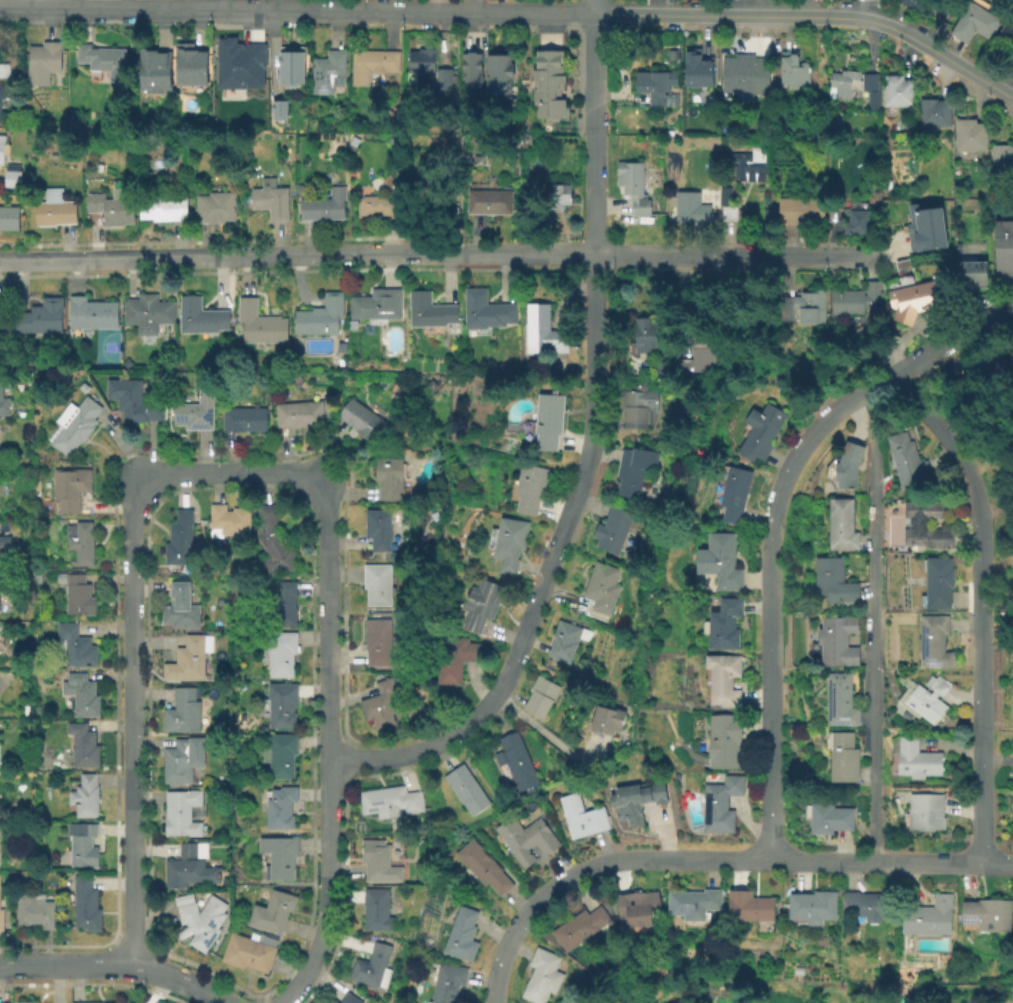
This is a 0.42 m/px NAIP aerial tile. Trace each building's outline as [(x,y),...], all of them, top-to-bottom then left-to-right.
[(919,16),(893,0),(929,0),(919,16)] [(965,46),(948,36),(967,3),(999,21),(987,42),(973,33),(965,46)] [(1004,22),(1012,27),(1012,53),(993,42),(1004,22)] [(262,87),(217,88),(217,38),(225,38),(225,36),(235,36),(235,43),(264,43),(264,67),(262,67),(262,87)] [(60,70),(49,70),(49,85),(26,85),(26,44),(41,44),(41,39),(60,39),(60,70)] [(206,84),(175,84),(175,41),(192,41),(192,48),(206,48),(206,84)] [(123,85),(108,85),(108,69),(100,69),(100,74),(89,74),(89,61),(76,61),(76,42),(90,42),(90,46),(124,47),(123,85)] [(304,82),(297,82),(297,86),(285,86),(285,81),(279,81),(279,45),(304,45),(304,82)] [(452,90),(432,90),(432,73),(407,73),(407,47),(434,47),(434,67),(452,67),(452,90)] [(683,86),(683,47),(699,47),(699,56),(711,55),(712,86),(683,86)] [(171,88),(162,88),(162,92),(150,92),(150,88),(140,88),(140,48),(156,48),(156,51),(171,51),(171,88)] [(344,85),(334,85),(334,92),(311,92),(311,57),(326,57),(326,48),(344,48),(344,85)] [(395,69),(371,69),(371,84),(351,84),(351,48),(394,48),(395,69)] [(481,86),(461,86),(460,50),(481,50),(481,86)] [(567,119),(535,119),(535,107),(529,107),(529,71),(533,71),(534,52),(559,53),(559,76),(564,76),(564,92),(559,92),(558,101),(564,101),(564,108),(567,108),(567,119)] [(788,93),(788,86),(779,86),(779,52),(797,52),(797,63),(810,63),(810,93),(788,93)] [(507,96),(485,96),(485,81),(483,81),(483,70),(485,70),(485,53),(510,53),(509,61),(513,61),(513,75),(507,75),(507,96)] [(768,95),(720,94),(721,59),(734,59),(734,53),(753,54),(753,59),(769,60),(768,95)] [(8,75),(0,75),(0,62),(8,62),(8,75)] [(849,100),(833,100),(833,87),(829,87),(829,75),(840,75),(840,71),(860,70),(860,75),(875,75),(875,82),(880,82),(880,112),(867,112),(867,90),(849,90),(849,100)] [(647,108),(647,93),(634,93),(634,73),(675,72),(675,87),(666,87),(666,94),(677,94),(677,108),(647,108)] [(912,108),(882,108),(882,76),(902,75),(902,81),(912,81),(912,108)] [(287,117),(271,117),(271,98),(287,98),(287,117)] [(949,128),(919,129),(918,100),(936,100),(936,102),(948,101),(949,128)] [(400,121),(392,121),(392,106),(399,105),(400,121)] [(985,152),(955,152),(954,120),(974,120),(974,125),(984,125),(985,152)] [(1012,173),(990,173),(990,146),(1012,146),(1012,173)] [(760,184),(733,184),(733,164),(729,164),(729,155),(749,155),(749,147),(761,147),(760,184)] [(20,186),(3,185),(4,169),(5,169),(5,162),(19,162),(19,169),(21,169),(20,186)] [(649,217),(628,216),(629,196),(621,195),(621,186),(614,185),(615,163),(642,163),(641,195),(650,195),(649,217)] [(388,187),(379,179),(386,172),(395,179),(388,187)] [(288,220),(270,220),(269,207),(251,208),(250,187),(261,187),(260,176),(274,175),(274,185),(287,185),(288,220)] [(301,190),(293,190),(293,182),(301,182),(301,190)] [(342,218),(299,219),(299,198),(329,197),(329,184),(345,183),(345,200),(342,200),(342,218)] [(132,222),(122,222),(122,225),(102,225),(102,211),(85,212),(84,192),(102,192),(103,197),(110,197),(110,186),(131,185),(132,222)] [(570,205),(562,205),(562,211),(547,211),(547,206),(528,206),(528,185),(570,186),(570,205)] [(75,222),(35,223),(34,201),(44,201),(43,186),(61,186),(62,198),(74,198),(75,222)] [(421,186),(439,186),(439,207),(421,207),(421,186)] [(511,212),(467,212),(467,188),(511,188),(511,212)] [(736,223),(719,223),(719,189),(729,189),(729,208),(736,208),(736,223)] [(234,220),(195,220),(195,194),(207,194),(207,190),(234,190),(234,220)] [(185,219),(152,220),(152,217),(137,217),(137,193),(185,192),(185,219)] [(710,224),(674,223),(675,193),(706,194),(705,207),(710,207),(710,224)] [(394,216),(357,216),(357,194),(394,194),(394,216)] [(817,228),(776,227),(776,197),(817,197),(817,228)] [(17,228),(0,228),(0,204),(17,204),(17,228)] [(867,237),(841,237),(841,224),(847,224),(847,204),(867,204),(867,237)] [(945,249),(908,254),(904,222),(908,222),(905,206),(916,205),(917,211),(939,208),(945,249)] [(993,222),(1012,222),(1012,278),(993,278),(993,222)] [(986,290),(955,290),(955,262),(987,262),(986,290)] [(915,313),(909,329),(891,323),(895,310),(889,312),(884,295),(933,280),(941,305),(915,313)] [(865,317),(830,316),(830,292),(863,293),(864,282),(879,282),(878,312),(865,311),(865,317)] [(400,316),(349,317),(348,294),(370,294),(369,287),(400,286),(400,316)] [(516,321),(505,322),(505,325),(485,325),(485,327),(465,328),(464,286),(485,286),(486,302),(515,302),(516,321)] [(457,321),(445,321),(445,325),(409,325),(408,288),(430,288),(430,303),(457,303),(457,321)] [(339,333),(293,332),(294,309),(311,309),(311,305),(322,305),(322,290),(343,290),(343,316),(339,316),(339,333)] [(818,315),(777,315),(777,290),(818,290),(818,315)] [(156,333),(136,333),(136,322),(123,322),(123,297),(137,297),(137,292),(155,292),(156,299),(173,299),(173,322),(156,323),(156,333)] [(116,327),(68,326),(68,293),(85,293),(85,299),(117,300),(116,327)] [(229,328),(216,328),(216,331),(179,331),(179,293),(200,293),(200,308),(228,308),(229,328)] [(59,333),(12,333),(12,310),(28,311),(28,305),(39,305),(39,295),(61,295),(61,318),(59,318),(59,333)] [(286,340),(237,341),(237,295),(256,295),(256,314),(280,313),(280,317),(286,317),(286,340)] [(566,356),(525,356),(525,305),(548,305),(548,333),(566,333),(566,356)] [(633,356),(634,320),(657,320),(657,356),(633,356)] [(717,374),(675,374),(675,360),(691,360),(690,334),(716,334),(717,374)] [(347,338),(348,356),(336,356),(336,338),(347,338)] [(1008,344),(1012,344),(1012,376),(983,375),(984,358),(1008,359),(1008,344)] [(133,363),(127,369),(121,362),(126,356),(133,363)] [(776,379),(747,379),(747,356),(777,357),(776,379)] [(666,363),(665,378),(655,378),(655,363),(666,363)] [(9,414),(0,414),(0,368),(2,368),(2,395),(9,395),(9,414)] [(162,421),(147,421),(147,425),(121,425),(121,413),(116,413),(116,381),(140,381),(140,404),(162,404),(162,421)] [(623,434),(623,412),(619,412),(619,384),(645,385),(645,392),(656,392),(655,434),(623,434)] [(212,432),(184,432),(184,427),(171,427),(171,405),(198,405),(198,391),(212,391),(212,432)] [(555,454),(534,452),(535,436),(532,436),(535,395),(562,397),(559,437),(556,437),(555,454)] [(66,457),(50,445),(61,430),(53,424),(68,404),(76,409),(85,397),(100,408),(92,420),(97,423),(79,448),(75,445),(66,457)] [(372,444),(335,419),(349,400),(386,425),(372,444)] [(321,428),(274,431),(273,406),(320,403),(321,428)] [(750,464),(734,454),(750,429),(741,424),(750,410),(758,415),(765,404),(785,416),(767,445),(772,447),(762,464),(753,459),(750,464)] [(264,434),(222,434),(222,410),(264,410),(264,434)] [(900,493),(884,439),(904,433),(907,443),(910,442),(916,463),(925,460),(932,483),(900,493)] [(855,472),(856,491),(837,492),(837,485),(832,485),(832,465),(836,465),(844,442),(864,449),(855,472)] [(614,498),(618,480),(611,479),(619,445),(659,454),(655,472),(644,469),(640,484),(658,488),(653,507),(614,498)] [(400,502),(378,502),(378,484),(372,484),(372,454),(400,455),(400,502)] [(534,518),(514,514),(517,498),(513,497),(520,464),(547,470),(543,493),(540,492),(534,518)] [(737,528),(719,524),(723,507),(716,506),(726,466),(751,473),(737,528)] [(78,515),(58,516),(58,502),(53,502),(53,470),(89,470),(89,494),(78,495),(78,515)] [(858,552),(827,552),(827,500),(851,500),(851,534),(858,534),(858,552)] [(953,552),(923,552),(923,548),(903,548),(903,531),(908,531),(908,520),(902,520),(902,504),(941,504),(941,524),(933,524),(933,520),(927,520),(927,532),(953,532),(953,552)] [(248,539),(219,539),(219,531),(208,531),(208,506),(224,506),(224,513),(231,513),(231,510),(248,510),(248,539)] [(276,573),(268,578),(260,564),(268,559),(254,538),(256,507),(276,508),(274,531),(284,550),(292,550),(292,573),(276,573)] [(616,557),(593,549),(596,541),(589,539),(594,525),(602,527),(609,507),(631,514),(616,557)] [(163,567),(163,545),(168,545),(168,525),(174,525),(174,511),(190,511),(190,567),(163,567)] [(389,554),(370,554),(370,540),(363,540),(363,512),(389,512),(389,554)] [(514,578),(497,575),(499,561),(492,560),(498,519),(528,523),(523,552),(518,551),(514,578)] [(91,568),(74,568),(74,552),(65,552),(65,527),(75,527),(75,523),(90,523),(91,568)] [(9,544),(0,544),(0,534),(9,534),(9,544)] [(741,592),(715,592),(715,575),(694,575),(694,552),(705,552),(705,535),(733,535),(733,571),(741,571),(741,592)] [(857,606),(825,606),(825,598),(814,598),(814,560),(841,559),(841,585),(857,585),(857,606)] [(949,612),(924,612),(924,559),(951,559),(951,590),(949,590),(949,612)] [(609,618),(584,609),(587,600),(581,598),(594,562),(618,571),(613,586),(619,589),(609,618)] [(389,607),(365,607),(366,590),(361,590),(361,566),(390,566),(389,607)] [(93,617),(64,617),(65,587),(56,587),(56,576),(83,576),(83,586),(88,586),(88,599),(93,599),(93,617)] [(478,636),(460,629),(467,613),(461,611),(470,587),(476,590),(480,580),(504,589),(490,623),(484,621),(478,636)] [(197,630),(171,630),(171,626),(159,626),(159,609),(171,609),(171,601),(167,601),(167,584),(187,584),(187,606),(197,606),(197,630)] [(295,628),(270,628),(270,597),(277,597),(277,584),(295,584),(295,628)] [(737,652),(705,651),(705,637),(700,637),(700,624),(707,624),(707,614),(717,614),(717,599),(740,599),(740,617),(732,617),(732,631),(738,631),(737,652)] [(952,669),(918,669),(917,618),(948,618),(948,637),(942,637),(942,655),(952,655),(952,669)] [(857,668),(820,668),(820,648),(816,648),(815,631),(820,631),(820,619),(856,619),(856,635),(845,635),(845,649),(856,649),(857,668)] [(389,668),(366,667),(366,649),(363,649),(363,620),(390,621),(389,668)] [(568,665),(545,657),(558,621),(581,629),(568,665)] [(95,668),(63,668),(63,655),(51,655),(51,642),(55,642),(55,624),(75,624),(75,638),(88,638),(88,646),(95,646),(95,668)] [(291,679),(266,679),(266,663),(259,663),(259,651),(266,651),(266,633),(295,634),(295,654),(291,654),(291,679)] [(203,682),(161,682),(160,665),(173,665),(173,649),(183,648),(182,635),(202,635),(202,638),(209,637),(210,654),(202,655),(203,682)] [(459,686),(435,686),(437,638),(467,639),(467,644),(482,645),(481,662),(460,661),(459,686)] [(739,710),(718,710),(718,706),(707,706),(708,671),(703,671),(703,656),(738,657),(738,679),(729,679),(729,691),(739,691),(739,710)] [(97,719),(70,718),(71,696),(59,696),(59,682),(64,682),(64,673),(86,674),(85,681),(93,681),(93,696),(97,696),(97,719)] [(540,720),(521,709),(530,694),(526,691),(536,674),(559,687),(540,720)] [(857,727),(824,727),(824,674),(849,675),(849,709),(857,709),(857,727)] [(933,728),(919,718),(916,721),(911,717),(908,722),(900,716),(903,711),(894,704),(904,690),(894,682),(900,675),(928,695),(930,692),(922,686),(929,677),(933,680),(936,676),(950,687),(941,699),(937,696),(935,699),(948,709),(933,728)] [(376,735),(369,719),(363,722),(355,703),(378,694),(374,684),(392,677),(399,694),(387,699),(394,715),(390,716),(395,727),(376,735)] [(292,728),(266,728),(266,684),(295,684),(295,707),(292,707),(292,728)] [(198,733),(161,733),(161,710),(172,710),(172,688),(197,688),(198,733)] [(31,705),(31,715),(24,715),(23,705),(31,705)] [(620,734),(612,732),(610,738),(587,732),(595,705),(626,713),(620,734)] [(737,771),(706,771),(707,716),(738,716),(737,771)] [(98,768),(72,768),(72,736),(64,735),(65,723),(84,724),(84,731),(93,731),(93,746),(98,746),(98,768)] [(516,793),(506,765),(497,768),(492,756),(501,752),(496,739),(517,730),(538,784),(516,793)] [(857,785),(828,784),(828,734),(851,734),(851,750),(857,750),(857,785)] [(292,781),(268,781),(268,764),(260,764),(260,748),(268,748),(268,735),(295,735),(295,756),(292,756),(292,781)] [(941,778),(922,778),(922,781),(908,782),(908,778),(894,778),(894,753),(897,753),(897,738),(916,738),(917,753),(941,753),(941,778)] [(190,785),(161,785),(161,748),(173,748),(173,739),(189,739),(189,742),(196,742),(196,751),(190,752),(190,785)] [(470,818),(442,778),(461,765),(489,804),(470,818)] [(97,819),(73,819),(73,807),(65,807),(65,792),(74,792),(74,783),(78,783),(78,774),(95,774),(95,787),(97,787),(97,819)] [(731,835),(701,834),(702,786),(720,786),(721,776),(742,777),(742,797),(725,797),(725,812),(731,812),(731,835)] [(663,815),(619,821),(616,799),(631,797),(630,789),(659,785),(663,815)] [(424,813),(375,821),(374,814),(360,817),(356,794),(403,786),(405,794),(420,791),(424,813)] [(292,831),(264,831),(264,801),(268,801),(268,791),(278,791),(278,787),(295,787),(295,803),(289,803),(289,816),(292,816),(292,831)] [(200,837),(163,837),(163,791),(200,791),(200,805),(189,805),(189,822),(200,822),(200,837)] [(569,842),(557,799),(576,793),(582,813),(601,807),(608,831),(569,842)] [(942,832),(906,832),(906,795),(943,796),(942,832)] [(854,832),(827,831),(827,838),(808,837),(808,804),(832,804),(832,810),(854,810),(854,832)] [(521,871),(492,830),(512,817),(521,830),(539,818),(558,846),(541,857),(533,845),(527,850),(535,861),(521,871)] [(96,869),(68,869),(68,823),(96,823),(96,837),(90,837),(90,847),(96,847),(96,869)] [(292,883),(263,884),(263,867),(268,866),(268,854),(257,854),(257,839),(295,839),(296,859),(292,859),(292,883)] [(499,898),(487,884),(483,888),(453,856),(472,839),(501,870),(498,873),(511,887),(499,898)] [(401,883),(363,883),(363,866),(359,866),(359,841),(382,841),(382,845),(388,845),(388,868),(401,868),(401,883)] [(219,886),(185,885),(185,891),(162,890),(163,860),(177,860),(177,843),(205,843),(205,859),(201,859),(201,869),(219,869),(219,886)] [(99,933),(84,933),(84,929),(73,929),(73,876),(89,876),(89,891),(95,891),(95,910),(99,910),(99,933)] [(394,932),(362,932),(362,889),(386,889),(386,918),(394,918),(394,932)] [(279,937),(258,930),(261,919),(255,917),(258,905),(264,907),(270,890),(296,899),(292,913),(287,912),(279,937)] [(701,923),(678,924),(678,916),(666,916),(666,893),(695,893),(695,890),(719,890),(719,912),(701,912),(701,923)] [(772,923),(726,923),(727,892),(750,892),(750,900),(772,900),(772,923)] [(820,928),(805,928),(805,922),(786,922),(786,896),(811,896),(811,892),(834,892),(834,922),(820,922),(820,928)] [(878,925),(864,925),(864,918),(841,918),(841,892),(879,892),(878,925)] [(949,937),(901,935),(902,909),(931,910),(931,893),(951,894),(949,937)] [(52,932),(40,932),(39,925),(28,925),(28,930),(15,930),(15,895),(43,895),(43,902),(52,902),(52,932)] [(185,928),(184,925),(178,926),(172,899),(190,895),(192,904),(194,904),(197,915),(210,895),(226,906),(221,913),(225,916),(216,929),(220,932),(203,957),(186,945),(192,936),(189,934),(179,942),(174,936),(185,928)] [(651,930),(625,932),(625,921),(616,921),(615,898),(657,896),(658,916),(650,916),(651,930)] [(1009,935),(976,935),(976,928),(960,927),(960,902),(1009,903),(1009,935)] [(469,966),(440,955),(458,906),(476,912),(470,928),(475,929),(470,941),(477,944),(469,966)] [(563,955),(550,934),(583,912),(586,917),(598,909),(609,926),(563,955)] [(266,976),(242,967),(240,972),(217,963),(229,933),(257,943),(259,937),(275,942),(272,950),(275,951),(266,976)] [(385,992),(347,981),(353,960),(366,963),(372,942),(390,947),(384,969),(391,971),(385,992)] [(547,994),(543,1002),(525,1002),(518,1000),(532,970),(525,967),(534,948),(559,959),(553,972),(562,976),(553,997),(547,994)] [(455,988),(453,1002),(430,1002),(432,987),(426,986),(428,971),(436,972),(437,965),(466,970),(464,989),(455,988)] [(802,977),(791,976),(792,969),(802,970),(802,977)] [(346,993),(360,1002),(339,1002),(346,993)]
